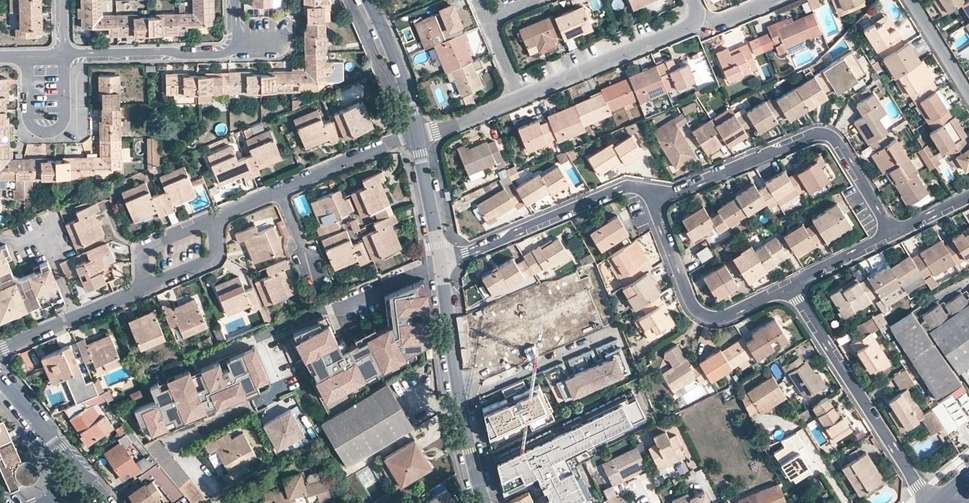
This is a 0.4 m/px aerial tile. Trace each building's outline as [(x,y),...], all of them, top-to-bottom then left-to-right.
[(10,12),(20,12),(40,12),(40,4),(41,4),(41,0),(10,0),(10,12)] [(82,27),(108,27),(109,36),(117,36),(116,15),(102,15),(101,0),(81,0),(81,8),(84,8),(84,17),(82,17),(82,27)] [(179,34),(188,33),(187,25),(214,24),(214,14),(210,14),(210,6),(214,6),(213,0),(193,0),(194,13),(179,13),(179,34)] [(307,21),(324,21),(324,6),(329,6),(329,0),(304,0),(304,6),(307,6),(307,13),(307,21)] [(632,9),(644,5),(643,3),(650,0),(628,0),(632,9)] [(812,9),(820,5),(818,0),(808,0),(812,9)] [(863,0),(862,0),(843,8),(840,0),(832,0),(838,15),(864,4),(863,0)] [(843,8),(862,0),(840,0),(843,8)] [(941,15),(947,12),(940,0),(931,0),(941,15)] [(947,12),(960,3),(963,1),(962,0),(940,0),(947,12)] [(968,17),(968,0),(965,0),(963,1),(960,3),(968,17)] [(560,33),(563,38),(581,31),(591,26),(582,6),(554,18),(560,33)] [(885,11),(872,20),(874,23),(887,15),(885,11)] [(16,29),(16,37),(35,36),(35,28),(42,28),(42,20),(40,20),(40,12),(20,12),(20,29),(16,29)] [(813,12),(803,17),(777,28),(775,24),(767,27),(770,33),(775,45),(779,54),(803,43),(802,40),(812,36),(821,32),(813,12)] [(148,17),(148,35),(163,34),(163,31),(170,30),(170,34),(179,34),(179,13),(163,14),(163,17),(156,17),(148,17)] [(116,15),(117,36),(126,35),(126,32),(133,31),(133,35),(148,35),(148,17),(139,18),(133,18),(133,14),(116,15)] [(434,15),(444,40),(447,39),(436,14),(434,15)] [(444,40),(434,15),(415,23),(425,48),(434,44),(444,40)] [(882,41),(887,49),(901,41),(896,33),(894,34),(890,27),(894,25),(887,15),(874,23),(872,20),(862,26),(875,46),(882,41)] [(519,30),(526,48),(540,42),(543,49),(555,44),(552,37),(560,33),(554,18),(553,16),(519,30)] [(305,36),(305,53),(325,53),(325,44),(324,35),(324,21),(307,21),(307,30),(307,35),(305,36)] [(591,26),(581,31),(583,35),(592,30),(591,26)] [(444,40),(434,44),(446,72),(472,60),(465,41),(468,40),(464,31),(447,39),(444,40)] [(775,45),(770,33),(759,37),(764,50),(775,45)] [(879,54),(891,74),(893,73),(912,61),(909,56),(915,52),(906,38),(901,41),(887,49),(879,54)] [(468,40),(465,41),(472,60),(476,59),(468,40)] [(526,48),(529,55),(543,49),(540,42),(526,48)] [(716,53),(728,80),(757,67),(747,44),(740,47),(741,50),(730,54),(729,51),(727,48),(716,53)] [(814,75),(825,93),(834,87),(841,82),(844,87),(865,73),(852,51),(814,75)] [(915,52),(909,56),(912,61),(918,57),(915,52)] [(291,71),(292,91),(300,90),(300,88),(315,88),(316,82),(326,82),(325,71),(325,62),(325,53),(305,53),(305,70),(291,71)] [(909,90),(914,98),(935,85),(929,77),(932,75),(919,56),(918,57),(912,61),(893,73),(905,92),(909,90)] [(472,60),(446,72),(450,82),(455,80),(461,95),(481,86),(474,69),(482,66),(478,58),(476,59),(472,60)] [(672,58),(655,65),(656,68),(666,90),(676,86),(677,87),(693,80),(686,63),(676,67),(675,64),(672,58)] [(637,99),(639,102),(666,90),(656,68),(648,71),(647,69),(628,76),(628,77),(637,99)] [(260,74),(260,91),(292,91),(291,71),(275,71),(275,74),(268,74),(260,74)] [(206,76),(197,76),(198,93),(211,93),(229,92),(229,77),(222,77),(222,72),(212,73),(212,76),(206,76)] [(229,77),(229,92),(260,91),(260,74),(252,75),(246,75),(246,72),(229,72),(229,77)] [(166,74),(166,94),(175,94),(175,102),(195,101),(195,93),(198,93),(197,76),(189,76),(183,76),(183,73),(166,74)] [(102,98),(102,108),(120,107),(119,91),(116,91),(115,84),(119,84),(119,75),(98,76),(99,92),(102,91),(102,98)] [(807,108),(826,96),(825,93),(814,75),(794,88),(807,108)] [(602,93),(609,110),(637,99),(628,77),(621,80),(623,83),(614,87),(613,84),(600,89),(602,93)] [(841,82),(834,87),(836,92),(844,87),(841,82)] [(914,98),(926,117),(944,106),(946,104),(941,96),(944,95),(937,84),(935,85),(914,98)] [(767,105),(774,116),(783,111),(788,119),(807,108),(794,88),(767,105)] [(853,118),(867,140),(868,139),(883,130),(885,128),(877,114),(884,109),(872,91),(855,102),(862,112),(853,118)] [(211,93),(198,93),(198,104),(211,104),(211,93)] [(576,108),(583,125),(610,113),(609,110),(602,93),(574,105),(576,108)] [(362,101),(359,103),(362,112),(360,113),(366,128),(372,125),(362,101)] [(693,101),(681,107),(685,114),(697,108),(693,101)] [(737,118),(744,130),(754,124),(759,131),(776,120),(774,116),(767,105),(764,101),(737,118)] [(331,120),(338,139),(344,137),(344,138),(366,128),(360,113),(362,112),(359,103),(334,113),(336,118),(331,120)] [(574,103),(555,112),(557,117),(576,108),(574,105),(574,103)] [(729,106),(711,119),(715,125),(734,113),(729,106)] [(928,128),(940,147),(941,146),(961,133),(949,115),(950,114),(944,106),(926,117),(931,126),(928,128)] [(99,121),(100,138),(120,137),(120,130),(120,121),(120,107),(102,108),(102,115),(102,121),(99,121)] [(555,137),(557,141),(585,129),(583,125),(576,108),(557,117),(555,112),(546,115),(548,121),(555,137)] [(8,125),(5,125),(5,117),(5,109),(0,109),(0,141),(9,141),(8,125)] [(294,120),(303,141),(318,135),(319,138),(327,134),(329,138),(331,143),(339,140),(338,139),(331,120),(323,124),(317,110),(294,120)] [(726,142),(727,145),(747,133),(744,130),(737,118),(734,113),(715,125),(726,142)] [(950,114),(949,115),(961,133),(964,132),(952,113),(950,114)] [(680,114),(672,119),(677,127),(686,122),(680,114)] [(517,128),(527,149),(555,137),(548,121),(540,124),(537,119),(517,128)] [(653,132),(675,167),(694,155),(677,127),(672,119),(653,132)] [(692,131),(705,151),(718,143),(720,146),(726,142),(715,125),(711,119),(692,131)] [(129,121),(120,121),(120,130),(129,130),(129,121)] [(588,158),(598,173),(621,159),(623,162),(641,151),(632,135),(639,130),(635,122),(624,126),(629,136),(614,145),(612,142),(588,158)] [(245,157),(253,177),(260,173),(258,168),(257,164),(266,160),(265,157),(279,152),(270,130),(246,140),(252,154),(245,157)] [(878,155),(885,167),(888,165),(906,153),(894,134),(888,138),(883,130),(868,139),(874,148),(870,151),(874,158),(878,155)] [(961,133),(941,146),(945,152),(956,146),(965,140),(961,133)] [(318,135),(303,141),(305,148),(329,138),(327,134),(319,138),(318,135)] [(85,156),(86,177),(113,176),(113,169),(121,168),(121,156),(123,156),(123,148),(121,149),(120,137),(100,138),(100,156),(85,156)] [(457,148),(467,173),(495,162),(497,167),(504,164),(494,140),(487,143),(486,140),(479,143),(480,146),(467,151),(464,145),(457,148)] [(967,143),(965,140),(956,146),(958,149),(967,143)] [(15,171),(15,179),(16,189),(24,189),(23,158),(13,158),(9,158),(9,141),(0,141),(0,171),(15,171)] [(967,143),(958,149),(953,152),(962,167),(968,163),(968,142),(967,143)] [(718,143),(705,151),(707,155),(720,146),(718,143)] [(208,156),(220,184),(243,174),(245,180),(253,177),(245,157),(237,160),(231,146),(208,156)] [(930,157),(933,155),(927,146),(923,147),(930,157)] [(556,153),(559,162),(575,155),(571,147),(556,153)] [(930,169),(935,166),(930,157),(923,147),(918,151),(930,169)] [(786,174),(797,190),(805,184),(807,188),(827,175),(820,163),(823,161),(817,151),(802,160),(804,163),(806,165),(796,171),(794,168),(786,174)] [(266,160),(257,164),(258,168),(281,158),(279,152),(265,157),(266,160)] [(901,185),(910,199),(925,189),(912,168),(913,167),(906,153),(888,165),(896,178),(894,179),(898,187),(901,185)] [(878,155),(874,158),(881,169),(883,168),(885,167),(878,155)] [(933,155),(930,157),(934,164),(938,162),(934,155),(933,155)] [(55,161),(56,178),(86,177),(85,156),(70,157),(70,160),(63,161),(55,161)] [(24,189),(24,198),(33,198),(32,178),(56,178),(55,161),(46,161),(40,161),(40,158),(23,158),(24,189)] [(823,161),(820,163),(827,175),(830,173),(823,161)] [(804,163),(794,168),(796,171),(806,165),(804,163)] [(896,178),(888,165),(885,167),(883,168),(889,178),(894,179),(896,178)] [(153,167),(149,169),(151,175),(158,172),(156,166),(153,167)] [(174,210),(172,204),(171,201),(180,197),(179,194),(193,188),(183,166),(160,176),(166,190),(159,193),(167,213),(174,210)] [(521,198),(525,203),(543,192),(540,188),(545,184),(549,189),(549,190),(566,180),(557,166),(541,177),(538,173),(515,187),(521,198)] [(763,198),(767,204),(776,198),(778,202),(797,190),(786,174),(782,167),(763,179),(764,181),(756,187),(763,198)] [(15,179),(15,171),(0,171),(0,179),(15,179)] [(351,193),(361,217),(384,206),(378,192),(380,191),(376,182),(380,181),(385,179),(382,171),(362,179),(365,187),(351,193)] [(253,177),(258,188),(265,184),(260,173),(253,177)] [(476,205),(485,219),(497,211),(499,214),(514,205),(513,203),(521,198),(515,187),(508,176),(498,180),(503,188),(476,205)] [(201,177),(192,178),(193,186),(202,184),(201,177)] [(566,180),(549,190),(551,193),(569,183),(566,180)] [(743,209),(744,210),(763,198),(756,187),(751,180),(732,192),(733,194),(743,209)] [(380,181),(376,182),(380,191),(378,192),(384,206),(389,204),(380,181)] [(122,192),(131,214),(146,208),(147,211),(155,207),(157,211),(159,216),(167,213),(159,193),(151,196),(145,182),(122,192)] [(901,185),(898,187),(907,201),(910,199),(901,185)] [(13,198),(24,198),(24,189),(16,189),(13,188),(13,198)] [(180,197),(171,201),(172,204),(195,194),(193,188),(179,194),(180,197)] [(316,225),(319,234),(339,225),(337,218),(350,212),(340,189),(311,201),(321,224),(316,225)] [(929,195),(925,189),(910,199),(913,205),(929,195)] [(716,208),(724,221),(743,209),(733,194),(714,206),(716,208)] [(822,236),(823,237),(848,222),(835,201),(810,217),(812,220),(817,227),(822,236)] [(66,224),(75,247),(97,238),(92,223),(94,222),(91,214),(94,212),(99,210),(96,202),(77,210),(79,218),(66,224)] [(686,224),(692,233),(712,221),(716,227),(724,221),(716,208),(708,213),(701,202),(679,215),(685,225),(686,224)] [(146,208),(131,214),(134,220),(157,211),(155,207),(147,211),(146,208)] [(94,212),(91,214),(94,222),(92,223),(97,238),(103,236),(94,212)] [(362,235),(372,259),(394,250),(388,236),(391,235),(387,226),(391,224),(397,221),(394,214),(373,223),(376,229),(362,235)] [(589,233),(600,249),(627,232),(616,215),(589,233)] [(353,230),(359,227),(355,217),(348,219),(353,230)] [(792,250),(795,254),(805,248),(803,245),(812,239),(813,241),(822,236),(817,227),(812,220),(803,226),(800,220),(781,232),(785,238),(792,250)] [(251,255),(254,261),(282,249),(271,226),(258,232),(255,224),(235,233),(238,241),(244,239),(248,247),(254,244),(257,252),(251,255)] [(391,224),(387,226),(391,235),(388,236),(394,250),(400,247),(391,224)] [(944,246),(954,261),(956,263),(964,258),(965,259),(968,256),(968,229),(962,233),(964,235),(961,237),(960,234),(952,239),(953,240),(944,246)] [(322,240),(334,269),(357,259),(360,264),(368,261),(360,242),(352,245),(346,230),(322,240)] [(764,265),(765,267),(779,258),(792,250),(785,238),(779,241),(774,234),(753,248),(764,265)] [(532,272),(533,273),(542,268),(543,270),(558,261),(559,263),(569,256),(558,238),(551,242),(541,249),(539,246),(522,256),(524,259),(532,272)] [(549,239),(539,246),(541,249),(551,242),(549,239)] [(805,248),(814,242),(813,241),(812,239),(803,245),(805,248)] [(607,257),(625,285),(644,273),(639,265),(646,260),(634,240),(607,257)] [(924,279),(929,288),(938,284),(932,275),(954,261),(944,246),(941,240),(920,253),(921,255),(912,260),(924,279)] [(731,256),(747,280),(756,274),(754,271),(764,265),(753,248),(750,242),(740,249),(740,250),(731,256)] [(76,265),(86,289),(114,277),(105,253),(110,251),(106,243),(87,251),(90,259),(76,265)] [(695,250),(701,259),(712,253),(706,243),(695,250)] [(15,313),(40,303),(61,293),(47,260),(39,264),(41,268),(35,271),(20,277),(13,274),(7,260),(4,254),(9,252),(5,244),(0,246),(0,307),(15,313)] [(254,244),(248,247),(251,255),(257,252),(254,244)] [(584,257),(587,263),(594,260),(590,253),(584,257)] [(900,284),(905,290),(924,279),(912,260),(909,255),(890,267),(900,284)] [(584,257),(579,260),(582,266),(587,263),(584,257)] [(481,277),(491,292),(506,283),(507,285),(523,276),(524,277),(532,272),(524,259),(515,264),(511,258),(481,277)] [(779,258),(765,267),(766,268),(767,270),(781,261),(779,258)] [(65,260),(60,262),(67,280),(72,278),(65,260)] [(254,281),(264,305),(288,295),(282,280),(285,279),(282,270),(284,269),(289,267),(286,260),(266,268),(269,275),(254,281)] [(652,269),(646,260),(639,265),(644,273),(648,271),(652,269)] [(702,273),(713,291),(726,284),(728,287),(736,282),(723,261),(702,273)] [(764,265),(754,271),(756,274),(766,268),(765,267),(764,265)] [(878,294),(879,296),(900,284),(890,267),(889,265),(868,278),(878,294)] [(949,271),(952,277),(962,272),(958,267),(949,271)] [(284,269),(282,270),(285,279),(282,280),(288,295),(294,292),(284,269)] [(624,296),(633,310),(641,305),(657,295),(659,294),(652,281),(654,280),(648,271),(644,273),(625,285),(623,287),(627,295),(624,296)] [(215,286),(227,314),(250,304),(253,310),(260,307),(252,287),(244,290),(239,276),(215,286)] [(308,326),(292,333),(300,347),(302,346),(315,370),(312,371),(317,379),(315,380),(320,390),(372,359),(379,371),(397,361),(396,360),(432,340),(424,278),(388,294),(389,298),(384,298),(386,322),(339,347),(327,324),(320,327),(318,322),(309,327),(308,326)] [(830,295),(844,317),(870,301),(869,300),(878,294),(868,278),(859,283),(857,280),(842,290),(840,288),(830,295)] [(726,284),(713,291),(715,295),(728,287),(726,284)] [(900,284),(879,296),(885,306),(907,293),(905,290),(900,284)] [(42,307),(63,298),(61,293),(40,303),(42,307)] [(642,328),(649,339),(657,334),(656,331),(664,326),(666,328),(674,323),(667,313),(664,315),(658,305),(662,304),(657,295),(641,305),(646,313),(635,320),(641,330),(642,328)] [(169,302),(161,305),(171,329),(179,326),(183,336),(207,326),(195,298),(188,301),(190,307),(183,311),(180,304),(172,308),(169,302)] [(532,300),(499,312),(510,342),(543,330),(532,300)] [(188,301),(180,304),(183,311),(190,307),(188,301)] [(662,304),(658,305),(664,315),(667,313),(662,304)] [(0,307),(0,320),(15,313),(0,307)] [(152,309),(128,319),(131,326),(146,320),(145,316),(154,312),(152,309)] [(131,326),(140,348),(165,337),(154,312),(145,316),(146,320),(131,326)] [(881,312),(872,317),(879,328),(882,333),(891,327),(881,312)] [(891,327),(938,399),(961,382),(911,312),(891,327)] [(852,343),(870,370),(887,359),(870,334),(879,328),(872,317),(862,322),(868,332),(863,336),(852,343)] [(753,353),(754,355),(762,351),(764,354),(787,339),(774,318),(751,333),(753,338),(746,342),(753,353)] [(862,322),(856,325),(863,336),(868,332),(862,322)] [(220,342),(226,339),(220,325),(213,328),(220,342)] [(664,326),(656,331),(657,334),(666,328),(664,326)] [(112,341),(109,334),(95,340),(96,343),(98,347),(112,341)] [(197,340),(201,349),(214,344),(210,334),(197,340)] [(121,362),(112,341),(98,347),(96,343),(95,340),(86,343),(84,338),(76,341),(85,362),(93,358),(98,372),(121,362)] [(722,351),(731,367),(737,364),(746,358),(753,353),(746,342),(743,338),(722,351)] [(563,362),(543,371),(551,388),(558,385),(561,383),(568,396),(576,392),(578,396),(595,389),(594,386),(606,380),(607,384),(622,377),(621,375),(630,371),(617,339),(596,348),(600,358),(597,360),(592,350),(568,360),(574,374),(569,376),(563,362)] [(70,345),(42,356),(52,381),(67,375),(79,402),(97,394),(92,380),(85,382),(70,345)] [(691,370),(685,360),(684,359),(685,359),(676,345),(664,353),(664,359),(669,360),(673,367),(662,374),(673,391),(688,381),(695,376),(699,382),(708,377),(700,364),(691,370)] [(255,349),(254,346),(218,361),(222,370),(229,367),(227,361),(255,349)] [(268,379),(255,349),(227,361),(229,367),(222,370),(218,361),(190,373),(189,369),(150,386),(155,400),(134,409),(139,421),(140,420),(143,424),(147,422),(151,433),(206,410),(207,414),(217,410),(216,407),(245,395),(245,392),(257,387),(256,384),(268,379)] [(708,377),(710,380),(731,367),(722,351),(720,349),(699,362),(700,364),(708,377)] [(788,372),(805,398),(822,387),(814,375),(805,361),(802,363),(798,357),(787,364),(791,370),(788,372)] [(746,358),(737,364),(741,370),(750,365),(746,358)] [(887,359),(870,370),(873,375),(890,364),(887,359)] [(968,383),(968,364),(960,371),(968,383)] [(914,383),(905,369),(893,377),(903,391),(906,389),(914,383)] [(817,372),(814,375),(822,387),(825,385),(817,372)] [(740,395),(748,416),(750,415),(752,413),(758,410),(760,413),(786,397),(772,375),(742,394),(741,395),(740,395)] [(270,384),(268,379),(256,384),(257,387),(258,389),(270,384)] [(522,380),(501,389),(505,398),(482,408),(489,438),(518,425),(521,433),(530,429),(526,421),(549,410),(538,384),(527,389),(522,380)] [(388,381),(319,419),(345,465),(413,427),(388,381)] [(688,381),(673,391),(676,397),(691,388),(688,381)] [(568,396),(561,383),(558,385),(565,397),(568,396)] [(258,389),(257,387),(245,392),(245,395),(246,398),(259,392),(258,389)] [(894,408),(906,427),(921,417),(932,433),(942,427),(930,408),(922,414),(906,389),(903,391),(889,400),(894,408)] [(78,433),(86,445),(113,427),(105,415),(100,417),(91,404),(106,398),(101,392),(97,394),(79,402),(64,408),(71,417),(70,418),(79,432),(78,433)] [(493,456),(503,494),(531,480),(535,488),(541,485),(550,502),(589,502),(564,453),(644,415),(633,392),(624,396),(623,393),(493,456)] [(813,405),(834,440),(851,430),(842,415),(839,417),(826,397),(813,405)] [(947,403),(953,415),(961,411),(955,399),(947,403)] [(894,408),(887,411),(900,431),(906,427),(894,408)] [(304,433),(290,409),(263,424),(277,448),(304,433)] [(8,439),(7,437),(0,420),(0,421),(0,443),(8,439)] [(206,499),(151,433),(143,424),(140,420),(139,421),(130,428),(157,461),(185,494),(192,502),(197,502),(206,499)] [(120,436),(130,428),(125,422),(115,429),(120,436)] [(648,445),(654,457),(663,453),(661,449),(667,446),(672,457),(683,452),(678,442),(680,441),(675,431),(667,435),(664,427),(651,433),(655,441),(648,445)] [(157,461),(130,428),(120,436),(117,438),(119,442),(104,452),(120,475),(127,470),(130,475),(135,471),(140,467),(142,472),(157,461)] [(217,450),(227,469),(238,463),(255,454),(243,433),(232,439),(228,433),(215,440),(214,438),(204,444),(210,454),(217,450)] [(381,452),(396,483),(430,467),(415,436),(381,452)] [(18,462),(10,442),(0,447),(0,474),(8,491),(16,487),(15,485),(19,483),(17,481),(16,480),(14,479),(13,475),(12,471),(13,468),(14,466),(15,465),(17,463),(18,462)] [(646,465),(636,445),(601,462),(612,482),(646,465)] [(667,446),(661,449),(663,453),(666,460),(672,457),(667,446)] [(785,454),(788,462),(802,456),(799,449),(785,454)] [(846,464),(863,492),(873,485),(871,482),(880,476),(865,452),(846,464)] [(679,473),(688,468),(684,459),(675,464),(679,473)] [(33,480),(35,478),(36,476),(36,474),(36,472),(36,470),(35,467),(34,465),(33,464),(31,462),(29,461),(27,460),(25,460),(22,460),(20,461),(18,462),(17,463),(15,465),(14,466),(13,468),(12,471),(13,475),(14,479),(16,480),(17,481),(19,483),(21,483),(23,484),(25,484),(28,484),(30,483),(32,482),(33,480)] [(136,502),(159,502),(155,498),(161,494),(153,481),(155,479),(173,502),(181,497),(185,494),(157,461),(142,472),(138,475),(143,483),(134,490),(138,495),(133,498),(136,502)] [(238,463),(227,469),(230,474),(241,469),(238,463)] [(846,464),(843,467),(860,494),(863,492),(846,464)] [(127,470),(120,475),(123,479),(130,475),(127,470)] [(319,500),(330,497),(325,478),(305,484),(301,471),(283,476),(285,484),(286,488),(277,490),(276,486),(267,489),(270,498),(265,499),(260,501),(261,502),(309,502),(307,494),(317,492),(319,500)] [(307,479),(318,478),(318,471),(306,472),(307,479)] [(880,476),(871,482),(873,485),(882,480),(880,476)] [(739,502),(786,502),(779,484),(738,500),(739,502)] [(703,488),(688,496),(686,491),(671,499),(674,502),(692,502),(693,502),(710,502),(703,488)] [(445,489),(433,497),(437,502),(455,502),(445,489)] [(134,490),(130,493),(133,498),(138,495),(134,490)] [(510,500),(512,502),(534,502),(528,491),(510,500)] [(309,502),(319,500),(317,492),(307,494),(309,502)] [(186,502),(192,502),(185,494),(181,497),(186,502)]
